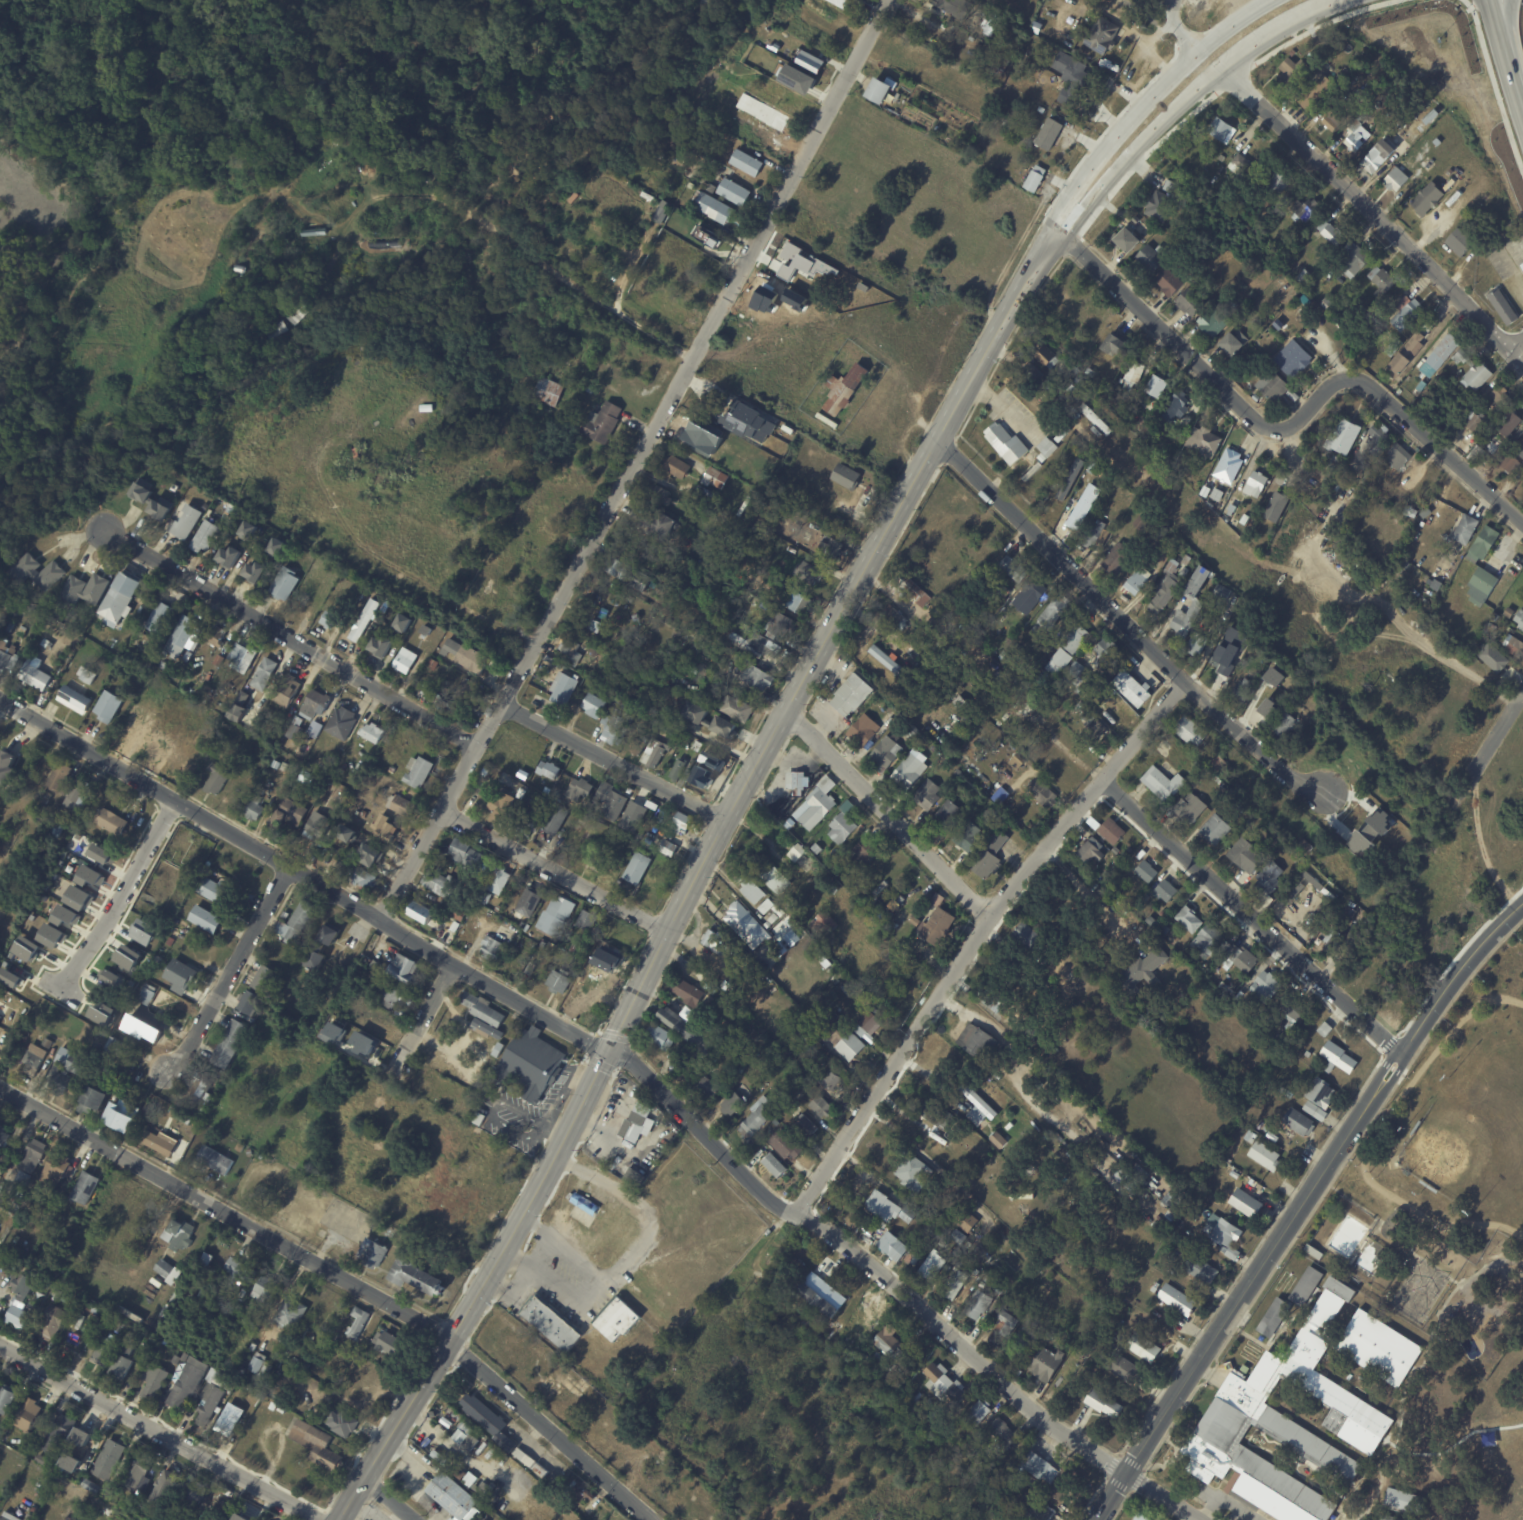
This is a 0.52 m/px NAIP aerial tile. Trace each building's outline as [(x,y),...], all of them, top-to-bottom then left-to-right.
[(845,9),(849,0),(827,0),(845,9)] [(991,11),(1002,16),(992,37),(983,32),(989,21),(985,19),(989,10),(991,11)] [(1121,27),(1114,40),(1118,42),(1112,51),(1109,48),(1105,55),(1084,43),(1100,15),(1121,27)] [(796,63),(818,74),(825,60),(803,50),(796,63)] [(1088,66),(1085,71),(1091,74),(1087,80),(1088,80),(1072,108),(1058,100),(1066,86),(1068,87),(1070,84),(1062,79),(1069,66),(1068,66),(1064,74),(1052,67),(1062,50),(1088,65),(1088,66)] [(1309,71),(1291,91),(1281,82),(1288,75),(1280,68),(1290,57),(1298,64),(1303,58),(1312,67),(1309,71)] [(808,95),(817,78),(787,63),(778,80),(808,95)] [(892,85),(874,76),(865,96),(882,104),(892,85)] [(1041,106),(1046,109),(1044,114),(1038,111),(1041,106)] [(1347,119),(1335,132),(1323,121),(1328,116),(1326,113),(1332,106),(1347,119)] [(1347,144),(1345,141),(1355,132),(1350,126),(1367,110),(1372,116),(1363,125),(1373,136),(1356,152),(1347,144)] [(1413,119),(1392,140),(1385,132),(1405,111),(1413,119)] [(1235,128),(1225,143),(1208,131),(1218,116),(1235,128)] [(1064,126),(1050,152),(1035,143),(1050,117),(1064,125),(1064,126)] [(1007,119),(1013,123),(1010,128),(1003,124),(1007,119)] [(1392,144),(1397,150),(1374,175),(1361,163),(1385,138),(1392,144)] [(1438,138),(1443,143),(1439,146),(1434,141),(1438,138)] [(762,162),(765,163),(757,178),(730,164),(738,149),(762,162)] [(1239,152),(1255,164),(1245,177),(1244,177),(1243,177),(1242,176),(1241,177),(1228,168),(1239,152)] [(1403,187),(1399,192),(1394,188),(1392,191),(1383,183),(1385,180),(1397,166),(1411,178),(1403,187)] [(1282,171),(1293,181),(1277,199),(1263,187),(1279,169),(1282,171)] [(1036,171),(1045,176),(1036,194),(1024,187),(1033,170),(1036,171)] [(729,180),(751,192),(743,207),(716,192),(725,177),(729,180)] [(1177,182),(1181,177),(1187,181),(1183,187),(1177,182)] [(1176,183),(1179,185),(1174,194),(1164,189),(1169,180),(1176,183)] [(1442,199),(1439,201),(1441,202),(1434,208),(1433,207),(1430,210),(1431,212),(1424,218),(1416,210),(1418,209),(1412,203),(1421,194),(1420,193),(1424,189),(1425,190),(1434,181),(1440,186),(1439,187),(1446,195),(1442,199)] [(732,215),(729,222),(727,221),(725,225),(694,208),(695,207),(690,204),(698,190),(702,192),(703,192),(736,209),(732,215)] [(1150,199),(1152,194),(1155,195),(1157,190),(1176,200),(1164,223),(1145,214),(1148,208),(1146,207),(1150,199)] [(1245,203),(1241,208),(1236,204),(1241,199),(1245,203)] [(1307,223),(1301,218),(1298,222),(1292,216),(1296,212),(1292,208),(1300,199),(1306,204),(1310,199),(1313,202),(1316,199),(1320,204),(1319,205),(1321,207),(1307,223)] [(1141,220),(1137,224),(1133,219),(1137,215),(1141,220)] [(1327,221),(1331,224),(1332,223),(1337,228),(1338,227),(1349,236),(1338,248),(1317,228),(1325,219),(1327,221)] [(693,234),(717,250),(723,240),(700,225),(693,234)] [(1141,241),(1142,242),(1129,254),(1122,248),(1120,250),(1110,240),(1117,232),(1120,235),(1127,227),(1141,241)] [(1475,245),(1463,259),(1446,243),(1460,228),(1477,244),(1475,245)] [(1264,238),(1266,241),(1263,244),(1258,238),(1261,235),(1264,238)] [(1354,241),(1364,250),(1365,248),(1369,251),(1367,253),(1373,259),(1354,280),(1339,267),(1347,258),(1341,253),(1353,240),(1354,241)] [(1151,272),(1136,258),(1149,244),(1156,250),(1160,245),(1165,249),(1160,254),(1167,260),(1154,274),(1151,272)] [(237,264),(245,266),(245,267),(247,268),(245,273),(244,273),(243,273),(235,272),(235,271),(234,270),(236,266),(237,266),(237,264)] [(1380,268),(1383,270),(1384,268),(1398,281),(1382,299),(1375,293),(1381,288),(1368,276),(1378,266),(1380,268)] [(1177,276),(1185,284),(1171,299),(1162,290),(1164,288),(1156,280),(1168,267),(1177,276)] [(1307,270),(1313,276),(1305,285),(1297,279),(1306,269),(1307,270)] [(1421,282),(1426,288),(1416,298),(1426,310),(1402,332),(1391,321),(1402,311),(1397,305),(1407,295),(1404,292),(1418,279),(1421,282)] [(1194,317),(1188,312),(1186,314),(1177,305),(1179,303),(1177,301),(1190,287),(1207,304),(1194,317)] [(1520,318),(1521,319),(1510,327),(1489,296),(1500,288),(1520,318)] [(1284,292),(1291,298),(1285,304),(1285,303),(1282,305),(1278,301),(1280,299),(1279,297),(1284,292)] [(1235,310),(1227,302),(1232,297),(1240,305),(1235,310)] [(1321,304),(1327,297),(1337,306),(1330,313),(1321,304)] [(308,311),(302,303),(285,317),(292,325),(308,311)] [(1214,339),(1208,333),(1206,336),(1199,329),(1202,325),(1198,321),(1205,313),(1210,317),(1218,309),(1231,322),(1214,339)] [(1284,328),(1280,331),(1274,324),(1279,319),(1286,326),(1284,328)] [(286,330),(282,321),(262,329),(266,338),(286,330)] [(234,333),(225,335),(223,325),(233,324),(234,333)] [(1419,332),(1426,337),(1421,343),(1425,346),(1401,376),(1399,375),(1396,379),(1386,371),(1418,331),(1419,332)] [(1225,349),(1220,344),(1232,332),(1236,337),(1241,332),(1251,341),(1233,359),(1231,357),(1232,356),(1225,349)] [(1454,335),(1462,342),(1461,344),(1459,347),(1458,346),(1431,379),(1428,376),(1424,380),(1420,377),(1423,372),(1420,370),(1427,362),(1426,361),(1450,332),(1454,335)] [(1122,340),(1128,345),(1120,355),(1117,353),(1114,358),(1102,349),(1113,334),(1122,340)] [(1386,352),(1398,338),(1404,343),(1392,357),(1386,352)] [(1313,358),(1311,360),(1313,362),(1304,372),(1302,370),(1293,379),(1274,360),(1295,339),(1314,358),(1313,358)] [(1060,360),(1060,361),(1051,370),(1048,366),(1046,368),(1035,356),(1046,346),(1060,360)] [(1465,350),(1472,357),(1471,358),(1477,365),(1481,361),(1495,374),(1478,392),(1472,386),(1469,389),(1462,382),(1465,379),(1464,378),(1473,368),(1467,362),(1465,364),(1463,361),(1459,365),(1452,359),(1463,348),(1465,350)] [(167,363),(164,358),(174,354),(176,358),(167,363)] [(1078,375),(1065,363),(1069,358),(1083,370),(1078,375)] [(1141,363),(1147,365),(1139,384),(1125,379),(1133,360),(1141,363)] [(858,361),(870,370),(849,398),(851,400),(846,407),(845,406),(837,417),(823,406),(832,396),(829,394),(833,388),(825,382),(833,373),(840,379),(843,375),(845,377),(858,361)] [(1029,377),(1023,371),(1031,363),(1046,376),(1038,385),(1029,377)] [(1097,373),(1093,378),(1085,373),(1089,367),(1097,373)] [(1284,395),(1275,404),(1256,386),(1273,369),(1290,386),(1288,387),(1290,389),(1284,395)] [(541,375),(564,386),(555,406),(532,395),(541,375)] [(1162,376),(1166,379),(1165,381),(1169,383),(1160,400),(1145,392),(1154,375),(1159,377),(1160,375),(1162,376)] [(1079,378),(1085,384),(1080,389),(1081,390),(1074,396),(1067,388),(1074,381),(1075,382),(1079,378)] [(592,393),(585,389),(587,385),(594,388),(592,393)] [(163,386),(170,392),(157,406),(151,399),(163,386)] [(1486,399),(1501,386),(1514,400),(1502,410),(1497,404),(1493,407),(1486,399)] [(1300,397),(1301,398),(1296,403),(1287,394),(1292,389),(1300,397)] [(1184,392),(1188,395),(1186,397),(1190,401),(1186,406),(1190,410),(1186,414),(1193,419),(1186,429),(1178,424),(1181,419),(1177,415),(1172,425),(1163,416),(1168,407),(1167,405),(1169,402),(1168,402),(1178,390),(1182,393),(1183,391),(1184,392)] [(1256,394),(1262,399),(1258,402),(1253,398),(1256,394)] [(612,402),(622,407),(617,417),(619,418),(606,444),(581,431),(591,409),(598,413),(600,410),(601,410),(606,399),(612,402)] [(1148,403),(1145,408),(1138,405),(1141,399),(1148,403)] [(719,422),(765,444),(776,420),(735,401),(727,416),(722,414),(719,422)] [(1113,431),(1107,437),(1079,409),(1085,403),(1113,431)] [(1158,405),(1163,407),(1159,415),(1154,412),(1157,405),(1158,405)] [(1515,413),(1522,419),(1522,421),(1509,438),(1495,426),(1510,408),(1515,413)] [(1480,437),(1464,423),(1474,411),(1480,416),(1482,413),(1490,419),(1487,423),(1490,425),(1480,437)] [(1358,438),(1348,457),(1333,449),(1332,451),(1324,447),(1331,433),(1334,435),(1343,418),(1356,425),(1356,424),(1363,428),(1358,438)] [(1019,460),(1011,467),(986,437),(987,435),(985,433),(997,422),(999,425),(1001,423),(1013,438),(1017,435),(1030,450),(1019,460)] [(1515,432),(1522,422),(1522,433),(1521,436),(1515,432)] [(1377,423),(1381,427),(1384,423),(1391,429),(1388,433),(1392,437),(1378,455),(1368,447),(1375,438),(1369,433),(1377,423)] [(1059,444),(1055,439),(1068,426),(1072,430),(1059,444)] [(1204,426),(1213,431),(1212,433),(1224,439),(1216,455),(1207,451),(1205,456),(1186,446),(1196,427),(1202,430),(1204,426)] [(711,436),(740,451),(730,471),(699,454),(703,447),(700,446),(703,439),(707,441),(710,435),(711,436)] [(1048,437),(1052,441),(1060,448),(1049,459),(1037,447),(1047,437),(1048,437)] [(1480,445),(1494,453),(1499,444),(1484,437),(1480,445)] [(1402,447),(1414,456),(1400,472),(1388,461),(1392,456),(1389,453),(1398,443),(1402,447)] [(1480,446),(1484,450),(1474,463),(1468,458),(1478,445),(1480,446)] [(1239,452),(1243,455),(1241,459),(1245,461),(1233,485),(1227,482),(1226,483),(1221,481),(1222,480),(1214,475),(1228,448),(1234,451),(1235,450),(1239,452)] [(1501,448),(1505,451),(1491,470),(1487,466),(1501,448)] [(1520,462),(1522,464),(1522,469),(1518,475),(1514,472),(1512,474),(1499,464),(1509,452),(1512,454),(1520,461),(1520,462)] [(1118,453),(1123,457),(1119,461),(1114,456),(1118,453)] [(680,458),(692,465),(688,472),(690,473),(688,476),(686,475),(683,479),(664,468),(665,467),(662,465),(668,454),(671,456),(672,454),(680,458)] [(1376,460),(1369,468),(1363,462),(1369,455),(1376,460)] [(1084,460),(1075,456),(1056,497),(1064,501),(1084,460)] [(1332,468),(1329,467),(1335,456),(1343,460),(1338,471),(1332,468)] [(853,489),(861,472),(838,463),(831,480),(853,489)] [(704,476),(710,465),(729,475),(722,489),(710,482),(708,485),(701,481),(704,476)] [(1255,471),(1260,473),(1260,472),(1264,474),(1263,475),(1270,479),(1260,499),(1253,496),(1252,497),(1244,492),(1255,471)] [(162,519),(146,509),(150,504),(141,498),(138,502),(125,494),(134,480),(154,492),(151,496),(160,501),(163,496),(174,503),(163,520),(162,519)] [(858,480),(878,490),(871,504),(851,494),(858,480)] [(658,484),(670,490),(668,495),(673,497),(669,505),(644,493),(649,482),(656,486),(657,484),(658,484)] [(1069,526),(1079,510),(1074,507),(1077,501),(1082,504),(1092,486),(1100,490),(1096,496),(1099,498),(1097,503),(1093,501),(1076,530),(1069,526)] [(1209,488),(1212,489),(1208,498),(1201,494),(1205,486),(1209,488)] [(1218,488),(1226,492),(1220,503),(1211,498),(1216,487),(1218,488)] [(748,506),(758,488),(764,491),(754,510),(748,506)] [(1283,494),(1291,499),(1278,524),(1264,517),(1277,491),(1283,494)] [(1319,500),(1322,495),(1327,497),(1324,503),(1319,500)] [(203,512),(186,541),(169,531),(176,520),(179,522),(185,512),(182,510),(186,502),(203,512)] [(233,503),(239,507),(237,511),(240,513),(238,516),(231,513),(233,510),(230,508),(233,503)] [(1235,505),(1238,507),(1235,513),(1234,513),(1232,517),(1228,515),(1230,510),(1229,510),(1232,504),(1235,505)] [(1408,506),(1411,507),(1412,505),(1414,507),(1413,509),(1420,512),(1417,519),(1410,516),(1409,517),(1405,515),(1406,514),(1404,514),(1408,506)] [(665,541),(646,532),(649,526),(645,524),(646,521),(643,520),(647,512),(649,513),(651,511),(657,514),(659,510),(677,519),(676,521),(681,524),(678,530),(672,527),(665,541)] [(1347,514),(1352,516),(1346,528),(1341,525),(1343,522),(1341,521),(1345,513),(1347,514)] [(1245,514),(1251,517),(1246,526),(1241,523),(1245,514)] [(1472,517),(1481,522),(1468,547),(1452,539),(1466,514),(1472,517)] [(1134,525),(1141,516),(1149,522),(1142,532),(1134,525)] [(208,520),(220,527),(206,550),(202,547),(199,552),(188,546),(205,518),(208,520)] [(244,540),(241,538),(243,536),(239,533),(247,520),(258,527),(250,540),(249,539),(248,542),(244,540)] [(1102,549),(1096,547),(1094,550),(1081,545),(1090,522),(1098,525),(1099,521),(1107,524),(1105,529),(1110,531),(1103,549),(1102,549)] [(1493,529),(1502,535),(1485,561),(1481,559),(1477,565),(1467,558),(1472,551),(1471,551),(1488,525),(1493,529)] [(273,553),(268,550),(275,537),(286,544),(279,557),(273,553)] [(844,544),(838,556),(819,546),(822,540),(829,543),(832,537),(844,544)] [(1128,548),(1136,555),(1117,579),(1101,565),(1120,542),(1128,548)] [(254,549),(258,543),(264,547),(259,553),(254,549)] [(234,568),(232,572),(221,565),(223,563),(217,559),(223,548),(230,551),(232,546),(242,552),(233,568),(234,568)] [(35,559),(41,565),(36,569),(40,573),(54,559),(66,573),(45,592),(30,575),(19,584),(7,571),(29,551),(35,559)] [(1023,563),(1031,570),(1020,583),(999,565),(1009,553),(1014,558),(1015,557),(1023,563)] [(1187,555),(1193,558),(1188,567),(1182,563),(1187,555)] [(1177,594),(1159,616),(1156,614),(1155,616),(1149,612),(1151,609),(1149,607),(1159,595),(1154,592),(1160,584),(1159,583),(1167,574),(1163,571),(1174,558),(1181,564),(1177,569),(1180,571),(1177,574),(1175,573),(1174,574),(1182,581),(1179,584),(1180,585),(1175,592),(1177,594)] [(255,584),(247,579),(248,577),(242,573),(249,562),(255,566),(258,561),(268,567),(256,585),(255,584)] [(822,569),(825,571),(820,582),(817,580),(814,585),(793,573),(799,562),(802,563),(803,561),(807,563),(808,562),(822,569)] [(279,599),(272,595),(274,593),(270,590),(284,565),(297,573),(295,576),(300,579),(287,601),(281,598),(281,600),(279,599)] [(1176,638),(1175,638),(1178,631),(1171,628),(1180,610),(1189,614),(1194,602),(1183,595),(1202,566),(1210,571),(1211,570),(1218,575),(1214,580),(1210,578),(1197,598),(1206,603),(1186,643),(1176,638)] [(1185,567),(1190,571),(1186,578),(1180,575),(1185,567)] [(1484,570),(1501,580),(1483,608),(1470,600),(1472,596),(1468,594),(1472,588),(1469,585),(1481,567),(1484,570)] [(130,575),(142,582),(134,596),(135,597),(130,606),(134,608),(128,618),(125,616),(120,624),(119,623),(116,628),(105,622),(108,617),(99,612),(114,586),(113,585),(122,570),(130,575)] [(933,598),(923,608),(907,594),(902,599),(888,586),(902,570),(933,598)] [(1150,581),(1136,597),(1125,587),(1139,571),(1150,581)] [(102,577),(111,581),(97,606),(80,596),(73,608),(61,601),(60,603),(57,601),(72,574),(87,583),(83,592),(84,592),(96,573),(102,577)] [(650,579),(633,573),(629,583),(646,590),(650,579)] [(1046,580),(1047,581),(1045,584),(1049,588),(1029,614),(1013,602),(1017,597),(1016,596),(1021,591),(1022,592),(1026,587),(1024,585),(1033,574),(1038,578),(1040,576),(1046,580)] [(1442,583),(1443,584),(1439,592),(1432,588),(1436,580),(1442,583)] [(785,585),(781,592),(775,588),(779,581),(785,585)] [(667,587),(665,592),(659,588),(662,582),(668,585),(667,587)] [(1012,591),(1002,603),(994,597),(1004,584),(1012,591)] [(1219,584),(1233,592),(1227,603),(1213,596),(1219,584)] [(805,614),(805,615),(786,606),(794,589),(813,598),(805,614)] [(1066,596),(1072,600),(1069,604),(1070,605),(1054,624),(1055,625),(1051,630),(1048,627),(1041,636),(1032,629),(1038,622),(1037,622),(1039,619),(1038,619),(1058,595),(1059,595),(1062,592),(1066,596)] [(1240,595),(1245,598),(1242,603),(1236,600),(1240,595)] [(374,598),(382,602),(359,642),(350,637),(373,597),(374,598)] [(162,601),(175,609),(160,635),(145,626),(160,600),(162,601)] [(770,605),(767,609),(759,605),(762,600),(770,605)] [(892,605),(899,611),(901,609),(904,612),(902,615),(904,617),(905,616),(909,619),(906,623),(908,624),(902,630),(883,613),(891,603),(892,605)] [(776,608),(772,614),(770,617),(766,614),(770,605),(776,608)] [(1510,609),(1516,612),(1511,619),(1504,615),(1509,608),(1510,609)] [(335,621),(331,628),(328,626),(327,628),(325,626),(326,625),(319,622),(325,609),(338,615),(335,621)] [(1521,611),(1522,612),(1522,631),(1518,628),(1520,625),(1514,621),(1521,610),(1521,611)] [(789,639),(788,641),(765,628),(772,615),(776,617),(779,611),(799,622),(789,639)] [(196,627),(204,632),(188,660),(182,658),(188,648),(185,646),(179,657),(178,656),(176,660),(169,656),(171,653),(163,648),(183,613),(198,622),(196,627)] [(402,635),(395,631),(397,629),(393,627),(401,613),(413,619),(405,633),(403,632),(402,635)] [(1497,614),(1501,617),(1496,623),(1492,620),(1497,614)] [(596,619),(602,622),(598,632),(587,628),(592,617),(596,619)] [(10,621),(14,624),(9,632),(5,630),(10,621)] [(1079,622),(1092,633),(1074,654),(1061,642),(1079,622)] [(1205,624),(1215,629),(1202,656),(1188,649),(1201,622),(1205,624)] [(217,625),(227,631),(222,641),(225,642),(221,648),(206,639),(215,623),(217,625)] [(16,634),(18,628),(19,629),(20,627),(25,629),(24,631),(24,632),(22,637),(16,634)] [(784,649),(777,661),(766,653),(763,658),(732,639),(736,633),(750,641),(753,635),(752,634),(752,636),(747,633),(750,628),(762,636),(763,635),(785,648),(784,649)] [(393,639),(394,640),(385,657),(386,658),(385,660),(375,655),(376,653),(368,648),(375,636),(381,640),(384,634),(393,639)] [(1112,639),(1121,647),(1101,669),(1094,663),(1101,655),(1094,649),(1108,634),(1112,639)] [(1510,634),(1522,643),(1522,661),(1506,650),(1507,648),(1503,645),(1510,634)] [(245,673),(231,664),(233,661),(226,657),(240,635),(250,641),(247,645),(259,652),(245,673)] [(45,638),(54,643),(50,650),(41,644),(45,638)] [(488,657),(490,658),(480,675),(453,660),(456,656),(448,651),(445,656),(439,653),(447,638),(462,646),(463,643),(488,657)] [(1,674),(0,673),(0,649),(0,641),(1,639),(7,642),(5,645),(10,648),(12,644),(16,646),(11,655),(20,659),(13,671),(11,670),(5,667),(1,674)] [(580,648),(578,651),(583,654),(575,667),(564,661),(566,659),(558,655),(561,650),(557,647),(560,640),(565,643),(567,639),(573,642),(574,641),(580,644),(579,647),(580,648)] [(1507,668),(1500,676),(1479,656),(1491,643),(1512,662),(1507,668)] [(592,644),(601,649),(598,655),(589,650),(592,644)] [(884,651),(909,672),(902,680),(870,652),(876,644),(884,651)] [(912,646),(921,655),(915,660),(906,652),(912,646)] [(1050,659),(1063,669),(1073,656),(1060,647),(1050,659)] [(158,655),(162,648),(168,651),(164,658),(158,655)] [(1000,656),(1005,651),(1011,656),(1005,661),(1000,656)] [(403,654),(415,661),(407,674),(400,670),(400,671),(395,669),(396,667),(393,666),(401,652),(403,653),(403,654)] [(27,682),(19,677),(31,654),(43,660),(38,668),(53,677),(45,691),(27,682)] [(224,657),(220,667),(213,663),(217,654),(224,657)] [(250,684),(265,656),(278,663),(264,691),(250,684)] [(426,665),(430,657),(439,662),(435,670),(426,665)] [(1231,678),(1230,681),(1210,670),(1216,658),(1236,669),(1231,678)] [(1276,671),(1270,666),(1274,659),(1281,664),(1276,671)] [(1077,660),(1091,672),(1084,682),(1082,681),(1078,686),(1074,682),(1072,684),(1067,680),(1065,683),(1061,680),(1076,660),(1077,660)] [(770,686),(767,684),(763,691),(740,679),(750,662),(776,677),(771,686),(770,686)] [(674,664),(680,667),(678,671),(680,672),(677,678),(671,675),(673,670),(672,669),(674,664)] [(91,683),(96,673),(82,665),(76,676),(91,683)] [(1264,677),(1278,688),(1287,676),(1273,665),(1264,677)] [(1153,694),(1140,708),(1112,682),(1126,668),(1143,685),(1147,681),(1153,686),(1149,690),(1153,694)] [(579,679),(566,707),(550,700),(554,691),(550,690),(559,670),(579,679)] [(858,673),(876,689),(856,711),(854,709),(848,717),(831,702),(838,694),(835,691),(839,686),(840,688),(856,671),(858,673)] [(999,673),(1008,681),(1004,685),(1008,688),(1004,692),(1001,689),(1000,690),(988,679),(993,674),(995,676),(998,672),(999,673)] [(969,677),(965,682),(961,678),(964,673),(969,677)] [(297,678),(296,681),(302,685),(295,697),(296,697),(292,704),(291,704),(287,711),(284,709),(285,708),(274,702),(289,674),(297,678)] [(476,684),(475,686),(477,687),(474,692),(472,691),(465,703),(453,696),(465,676),(477,683),(476,684)] [(1238,703),(1235,701),(1237,699),(1231,695),(1241,682),(1242,683),(1246,678),(1253,683),(1250,688),(1255,692),(1245,706),(1241,702),(1239,704),(1238,703)] [(998,697),(992,692),(996,687),(1002,693),(998,697)] [(329,695),(333,697),(323,712),(319,710),(313,718),(311,721),(300,714),(301,711),(300,710),(313,688),(326,695),(327,694),(329,695)] [(103,721),(98,718),(100,715),(93,711),(106,689),(124,699),(109,724),(103,721)] [(249,695),(242,706),(234,701),(242,689),(250,694),(249,695)] [(459,709),(456,715),(447,710),(446,713),(437,707),(438,705),(427,699),(429,697),(424,694),(427,689),(431,691),(431,692),(459,709)] [(45,695),(40,707),(29,703),(31,699),(32,699),(36,691),(45,695)] [(590,692),(608,702),(599,719),(586,712),(588,710),(582,706),(590,692)] [(80,719),(68,713),(75,700),(78,702),(82,694),(91,699),(88,707),(86,706),(80,719)] [(607,741),(600,738),(605,729),(604,728),(606,725),(601,722),(606,711),(612,714),(615,708),(620,710),(623,705),(614,700),(617,694),(626,698),(627,697),(640,705),(619,745),(615,743),(613,746),(607,743),(608,742),(607,741)] [(755,707),(753,709),(757,711),(754,716),(751,714),(746,723),(737,718),(737,719),(729,715),(730,714),(720,709),(722,706),(720,705),(724,698),(726,699),(729,694),(737,698),(738,697),(755,707)] [(1035,707),(1030,713),(1017,700),(1023,694),(1036,707),(1035,707)] [(960,695),(971,705),(965,712),(954,701),(960,695)] [(1268,698),(1259,710),(1272,720),(1281,707),(1268,698)] [(1309,698),(1318,705),(1312,714),(1302,707),(1309,698)] [(736,725),(734,730),(737,732),(733,740),(729,738),(729,739),(693,721),(691,723),(681,718),(689,700),(709,710),(704,719),(713,724),(717,715),(736,725)] [(1081,711),(1076,706),(1081,701),(1086,705),(1083,708),(1084,708),(1081,711)] [(1120,729),(1112,723),(1118,716),(1115,714),(1124,703),(1137,714),(1127,727),(1124,724),(1120,729)] [(349,709),(355,713),(353,717),(357,719),(344,741),(324,729),(337,707),(340,709),(342,705),(349,709)] [(1108,727),(1094,743),(1082,732),(1087,726),(1085,724),(1088,721),(1082,715),(1087,708),(1108,727)] [(994,724),(1008,737),(1020,723),(1006,710),(994,724)] [(877,723),(881,726),(862,748),(847,734),(865,712),(877,723)] [(1278,739),(1274,736),(1277,732),(1273,729),(1285,712),(1298,721),(1285,739),(1283,737),(1280,741),(1278,739)] [(1209,735),(1197,749),(1193,746),(1191,749),(1186,745),(1189,742),(1173,729),(1186,714),(1210,734),(1209,735)] [(303,720),(299,727),(304,729),(297,742),(285,735),(296,715),(304,719),(303,720)] [(321,729),(316,738),(306,733),(313,720),(323,725),(321,729)] [(908,736),(902,730),(911,721),(920,731),(911,740),(908,736)] [(374,723),(378,726),(378,727),(385,731),(377,745),(358,734),(362,728),(364,729),(365,726),(364,726),(365,723),(367,725),(367,724),(371,726),(373,723),(374,723)] [(638,729),(641,724),(649,729),(647,733),(638,729)] [(674,731),(680,734),(677,741),(670,738),(674,731)] [(640,756),(628,749),(637,732),(649,738),(640,756)] [(899,736),(900,737),(896,742),(904,748),(884,776),(877,770),(881,766),(873,760),(875,758),(871,756),(887,734),(891,737),(894,732),(899,736)] [(655,769),(651,767),(650,768),(646,766),(647,764),(640,760),(650,741),(658,745),(659,742),(662,744),(663,742),(667,745),(655,769)] [(932,750),(936,746),(942,752),(938,756),(932,750)] [(719,761),(718,763),(720,764),(715,775),(713,774),(711,778),(696,771),(707,748),(722,755),(719,761)] [(4,788),(0,786),(0,754),(3,749),(4,750),(16,757),(10,768),(14,770),(4,788)] [(928,766),(908,790),(891,776),(911,752),(928,766)] [(1018,753),(1027,760),(1018,770),(1009,762),(1018,753)] [(434,763),(420,790),(402,780),(407,772),(410,774),(412,770),(406,767),(412,756),(418,759),(420,756),(434,763)] [(319,757),(327,762),(323,768),(315,763),(319,757)] [(687,761),(687,762),(687,763),(677,782),(672,780),(673,778),(669,776),(678,758),(679,759),(680,757),(687,761)] [(282,762),(279,769),(273,766),(276,760),(282,762)] [(1192,767),(1198,760),(1201,763),(1196,770),(1192,767)] [(543,762),(548,764),(549,762),(552,764),(553,763),(556,764),(555,766),(561,769),(555,781),(551,779),(550,780),(545,777),(545,776),(543,775),(543,776),(537,773),(543,761),(543,762)] [(229,776),(218,795),(212,791),(210,794),(204,790),(214,772),(208,769),(212,762),(231,773),(229,776)] [(1003,764),(1015,771),(1011,778),(999,771),(1003,764)] [(1160,769),(1172,780),(1178,774),(1180,773),(1189,781),(1167,803),(1141,779),(1155,764),(1160,769)] [(303,769),(315,775),(309,786),(297,779),(303,769)] [(787,771),(805,772),(805,777),(810,777),(810,779),(812,779),(812,784),(810,783),(810,786),(805,786),(805,790),(803,790),(803,796),(795,795),(795,789),(787,789),(787,771)] [(1043,781),(1045,783),(1045,782),(1048,785),(1047,786),(1058,795),(1056,798),(1059,801),(1053,808),(1050,805),(1048,807),(1037,798),(1038,797),(1027,787),(1037,776),(1043,781)] [(587,780),(589,781),(588,783),(594,786),(588,798),(582,795),(578,802),(566,796),(575,778),(581,781),(582,778),(587,780)] [(928,811),(912,797),(928,778),(941,788),(936,793),(941,797),(928,811)] [(88,782),(95,786),(79,815),(62,805),(77,779),(84,782),(85,780),(88,782)] [(342,785),(350,789),(347,796),(339,792),(342,785)] [(388,788),(384,795),(379,792),(383,785),(388,788)] [(258,786),(265,790),(263,794),(256,791),(258,786)] [(826,792),(830,797),(832,795),(836,799),(834,800),(838,804),(825,816),(826,816),(810,831),(799,819),(812,806),(808,802),(809,801),(806,798),(818,786),(821,789),(822,788),(826,792)] [(901,787),(910,794),(902,803),(893,795),(901,786),(901,787)] [(522,788),(528,791),(524,800),(517,797),(521,788),(522,788)] [(636,796),(627,810),(629,811),(624,819),(609,809),(622,788),(636,796)] [(1209,806),(1193,824),(1192,823),(1190,826),(1179,817),(1180,815),(1174,809),(1184,797),(1187,797),(1192,791),(1209,806)] [(47,805),(43,802),(50,792),(53,795),(47,805)] [(265,808),(257,821),(255,819),(254,821),(247,817),(248,815),(244,813),(256,793),(264,798),(260,805),(265,808)] [(495,823),(489,820),(493,812),(487,809),(493,797),(499,800),(503,793),(515,799),(502,825),(497,822),(496,824),(495,823)] [(412,807),(408,817),(386,806),(389,800),(388,799),(389,796),(391,797),(392,795),(396,797),(397,794),(415,803),(412,807)] [(309,810),(301,824),(287,816),(279,830),(269,824),(278,809),(279,810),(287,797),(309,810)] [(949,832),(932,819),(949,798),(960,808),(956,812),(962,817),(949,833),(949,832)] [(535,802),(531,808),(526,804),(529,799),(535,802)] [(636,833),(645,806),(629,800),(620,827),(636,833)] [(1240,800),(1247,806),(1241,813),(1234,807),(1240,800)] [(558,832),(556,837),(542,829),(555,804),(570,812),(558,832)] [(1346,843),(1363,857),(1383,833),(1384,835),(1397,821),(1379,805),(1346,843)] [(61,806),(69,811),(66,817),(69,819),(60,837),(47,830),(50,827),(49,826),(55,814),(57,816),(58,814),(57,813),(61,806)] [(119,816),(130,822),(121,837),(93,822),(102,807),(119,816)] [(536,830),(533,829),(528,837),(525,835),(523,838),(516,834),(518,831),(514,829),(525,809),(530,812),(528,816),(540,822),(536,830)] [(363,810),(368,812),(365,818),(360,816),(363,810)] [(327,835),(324,840),(317,836),(315,839),(304,834),(316,811),(335,820),(327,835)] [(687,831),(684,829),(680,836),(671,831),(675,823),(673,823),(679,811),(694,819),(687,831)] [(844,812),(858,826),(840,845),(828,834),(834,828),(829,825),(842,811),(844,812)] [(1206,836),(1200,831),(1216,812),(1233,827),(1217,846),(1206,836)] [(384,813),(392,819),(390,822),(396,825),(395,826),(399,828),(390,844),(375,834),(378,830),(372,826),(374,823),(376,824),(383,813),(384,813)] [(1228,817),(1232,814),(1237,819),(1233,823),(1228,817)] [(1102,824),(1096,830),(1087,822),(1093,816),(1102,824)] [(1116,821),(1117,822),(1127,832),(1115,846),(1098,830),(1111,816),(1116,821)] [(973,851),(971,854),(953,841),(970,820),(983,830),(978,836),(982,839),(973,851)] [(994,825),(990,829),(986,826),(990,821),(994,825)] [(356,831),(355,834),(358,836),(355,843),(351,840),(349,842),(333,833),(340,822),(356,831)] [(1009,836),(1010,837),(996,855),(1002,860),(996,868),(999,870),(995,875),(992,872),(987,880),(969,866),(999,828),(1009,836)] [(1256,871),(1252,875),(1228,855),(1244,835),(1268,855),(1256,871)] [(1077,853),(1089,839),(1090,840),(1094,836),(1105,845),(1100,850),(1104,853),(1099,860),(1095,856),(1088,863),(1077,853)] [(871,841),(882,851),(865,869),(854,858),(857,853),(854,850),(867,837),(871,841)] [(1304,837),(1307,840),(1307,841),(1312,845),(1311,846),(1313,847),(1307,856),(1296,848),(1304,837)] [(473,845),(471,849),(484,855),(481,863),(464,856),(462,863),(453,859),(454,855),(449,853),(456,838),(473,845)] [(666,839),(679,846),(673,858),(659,850),(665,839),(666,839)] [(365,842),(384,853),(379,863),(374,861),(371,867),(359,861),(362,854),(358,851),(363,842),(365,842)] [(89,855),(108,864),(114,852),(95,843),(89,855)] [(797,862),(796,863),(788,855),(799,844),(807,852),(797,862)] [(635,883),(623,877),(637,851),(653,859),(638,885),(635,883)] [(1125,852),(1131,857),(1128,861),(1122,856),(1125,852)] [(357,864),(353,871),(348,868),(346,872),(335,865),(340,857),(345,859),(346,857),(357,864)] [(1141,877),(1139,876),(1140,875),(1135,871),(1146,859),(1153,866),(1160,872),(1150,883),(1142,876),(1141,877)] [(1272,895),(1255,880),(1273,859),(1285,870),(1278,878),(1283,882),(1272,895)] [(90,880),(101,886),(107,875),(84,864),(76,881),(87,886),(90,880)] [(374,882),(370,889),(358,882),(356,885),(352,883),(353,880),(351,878),(357,866),(377,877),(374,882)] [(777,867),(788,879),(790,877),(794,881),(792,883),(797,888),(783,901),(759,875),(765,869),(769,873),(776,866),(777,867)] [(1103,873),(1108,869),(1109,872),(1116,866),(1120,871),(1109,879),(1107,876),(1106,877),(1103,873)] [(504,868),(506,869),(505,871),(511,875),(500,896),(485,888),(496,867),(501,869),(502,867),(504,868)] [(447,878),(454,882),(445,898),(423,885),(424,884),(421,882),(429,869),(434,872),(435,871),(447,878)] [(228,888),(231,890),(223,906),(196,891),(205,876),(218,883),(219,881),(223,883),(222,885),(228,888)] [(1317,909),(1306,921),(1298,914),(1296,916),(1286,907),(1289,904),(1284,900),(1304,877),(1312,884),(1307,890),(1311,893),(1306,899),(1317,909)] [(1173,885),(1179,890),(1168,902),(1162,896),(1160,899),(1153,893),(1156,891),(1155,890),(1165,878),(1168,881),(1169,880),(1173,884),(1172,884),(1173,885)] [(753,881),(767,894),(761,899),(758,896),(752,902),(740,890),(744,886),(741,884),(746,879),(749,882),(751,879),(753,881)] [(842,888),(835,895),(830,890),(837,883),(842,888)] [(848,888),(852,883),(859,890),(855,895),(848,888)] [(65,902),(86,911),(94,894),(72,884),(65,902)] [(534,888),(544,893),(530,919),(515,910),(529,885),(534,888)] [(489,893),(492,894),(488,904),(487,903),(486,904),(479,901),(479,899),(478,899),(483,890),(489,893)] [(1275,899),(1267,908),(1258,900),(1267,891),(1275,899)] [(862,892),(870,900),(866,904),(858,896),(862,892)] [(544,910),(546,911),(554,897),(558,899),(561,895),(577,904),(567,922),(569,923),(560,939),(536,925),(544,910)] [(902,895),(906,899),(901,904),(897,900),(902,895)] [(304,928),(295,943),(291,941),(289,944),(283,941),(285,938),(274,931),(281,921),(287,924),(303,898),(306,899),(308,896),(316,901),(314,904),(318,907),(304,928)] [(782,905),(791,897),(802,908),(792,917),(782,905)] [(774,905),(764,915),(758,908),(769,898),(775,905),(774,905)] [(428,925),(408,914),(410,910),(408,908),(412,901),(414,903),(416,901),(435,912),(428,925)] [(750,913),(773,937),(769,941),(766,938),(754,950),(725,918),(729,914),(727,912),(730,909),(731,905),(735,901),(738,902),(739,901),(750,913)] [(463,922),(446,912),(452,902),(469,913),(463,922)] [(66,920),(78,925),(82,914),(60,904),(52,921),(63,926),(66,920)] [(785,914),(780,918),(772,909),(777,904),(786,913),(785,914)] [(1174,917),(1193,934),(1204,921),(1186,904),(1174,917)] [(1358,912),(1347,926),(1338,918),(1349,904),(1358,912)] [(220,926),(215,935),(189,920),(198,905),(224,920),(220,926)] [(940,907),(957,917),(949,929),(951,930),(946,938),(944,937),(938,947),(920,935),(923,931),(918,928),(924,918),(929,921),(939,906),(940,907)] [(576,926),(583,909),(595,914),(588,931),(576,926)] [(827,912),(839,924),(827,936),(812,921),(824,909),(827,912)] [(906,910),(912,916),(904,925),(905,926),(896,934),(887,925),(895,916),(896,917),(905,909),(906,910)] [(889,912),(893,916),(885,924),(881,919),(889,912)] [(920,919),(917,924),(912,921),(917,912),(922,916),(920,919)] [(768,920),(775,913),(780,918),(772,924),(768,920)] [(1146,920),(1151,915),(1160,923),(1155,928),(1146,920)] [(128,936),(148,947),(158,928),(138,917),(128,936)] [(916,925),(917,926),(914,932),(906,927),(910,921),(916,925)] [(1024,944),(1013,934),(1024,921),(1048,942),(1037,955),(1024,944)] [(38,939),(59,950),(68,933),(48,922),(38,939)] [(598,923),(601,924),(598,932),(593,930),(597,922),(598,923)] [(1227,940),(1231,945),(1216,961),(1206,950),(1201,955),(1191,945),(1200,935),(1199,934),(1211,922),(1227,939),(1226,940),(1227,940)] [(1340,927),(1344,929),(1341,934),(1346,937),(1339,948),(1325,940),(1335,924),(1340,927)] [(335,941),(331,947),(326,945),(321,954),(326,957),(318,972),(304,964),(326,925),(339,933),(335,941)] [(1166,925),(1172,930),(1167,936),(1161,932),(1166,925)] [(719,952),(702,943),(709,929),(726,938),(719,952)] [(1174,932),(1182,939),(1175,945),(1167,938),(1170,935),(1169,934),(1172,931),(1173,932),(1174,932)] [(908,936),(901,943),(897,939),(903,932),(908,936)] [(13,950),(31,963),(42,946),(24,934),(13,950)] [(500,942),(506,945),(498,961),(493,959),(492,961),(483,957),(485,953),(480,951),(484,943),(487,934),(490,935),(490,934),(494,936),(493,938),(500,942)] [(536,934),(542,936),(538,944),(533,942),(536,934)] [(930,946),(923,957),(908,948),(909,946),(904,943),(910,934),(915,938),(916,937),(930,946)] [(171,937),(176,940),(172,947),(167,944),(171,937)] [(543,939),(547,942),(543,950),(539,948),(543,939)] [(581,944),(576,952),(571,949),(576,941),(581,944)] [(144,955),(125,943),(115,960),(133,971),(144,955)] [(1235,943),(1245,951),(1247,948),(1260,959),(1257,961),(1258,962),(1248,975),(1236,964),(1234,967),(1230,963),(1232,961),(1225,954),(1234,943),(1235,943)] [(1163,947),(1171,958),(1154,972),(1162,982),(1154,988),(1148,981),(1144,984),(1142,982),(1138,985),(1143,990),(1135,997),(1130,991),(1129,992),(1117,977),(1126,970),(1123,966),(1128,962),(1130,966),(1141,957),(1144,960),(1161,945),(1163,947)] [(418,970),(409,985),(387,973),(394,960),(396,961),(400,953),(418,963),(417,964),(420,965),(418,970)] [(162,958),(159,964),(154,961),(157,955),(162,958)] [(367,956),(372,961),(368,964),(363,959),(367,956)] [(179,961),(198,972),(192,982),(188,979),(182,989),(162,978),(173,958),(179,961)] [(1175,961),(1180,968),(1172,974),(1167,967),(1175,961)] [(264,965),(280,973),(268,995),(251,986),(262,964),(264,965)] [(587,965),(596,970),(592,977),(583,972),(587,965)] [(5,967),(0,976),(0,978),(20,989),(26,978),(5,967)] [(102,981),(124,990),(130,978),(108,968),(102,981)] [(571,979),(563,994),(558,991),(557,994),(549,990),(550,986),(546,984),(553,969),(559,973),(561,969),(570,973),(567,977),(571,979)] [(1267,970),(1277,979),(1276,980),(1284,986),(1268,1005),(1253,992),(1259,986),(1255,983),(1266,969),(1267,970)] [(702,973),(720,987),(713,995),(693,978),(700,970),(702,973)] [(678,983),(681,978),(706,994),(697,1009),(685,1002),(687,1000),(673,992),(678,983)] [(149,1006),(137,1000),(146,982),(157,988),(155,992),(156,993),(149,1006)] [(400,998),(393,1010),(376,998),(387,982),(404,993),(400,998)] [(842,989),(849,983),(856,991),(849,997),(842,989)] [(1002,1009),(998,1014),(981,1000),(986,993),(986,992),(991,985),(1010,999),(1002,1009)] [(248,1015),(236,1008),(247,989),(261,997),(250,1016),(248,1015)] [(474,1012),(476,1009),(463,1003),(465,1000),(462,998),(465,993),(468,994),(470,991),(483,998),(484,996),(511,1010),(501,1028),(498,1026),(495,1026),(493,1024),(474,1013),(474,1012)] [(1252,996),(1262,1003),(1256,1010),(1247,1003),(1252,996)] [(1296,999),(1307,1008),(1298,1021),(1284,1010),(1293,998),(1296,999)] [(843,1020),(833,1030),(821,1018),(819,1020),(810,1011),(821,1000),(843,1020)] [(103,1010),(95,1005),(89,1016),(108,1026),(118,1009),(107,1003),(103,1010)] [(881,1013),(883,1014),(879,1018),(884,1023),(871,1036),(868,1032),(862,1038),(853,1029),(859,1024),(857,1022),(874,1005),(881,1013)] [(690,1024),(703,1033),(709,1025),(722,1035),(707,1056),(663,1021),(662,1023),(659,1020),(660,1019),(656,1016),(663,1007),(666,1009),(668,1007),(690,1024)] [(127,1012),(148,1023),(149,1021),(157,1026),(156,1027),(164,1031),(158,1043),(142,1035),(141,1038),(124,1029),(124,1028),(119,1025),(126,1011),(127,1012)] [(211,1059),(234,1018),(250,1027),(226,1070),(209,1061),(211,1059)] [(472,1028),(475,1023),(474,1022),(475,1020),(477,1020),(478,1019),(504,1033),(501,1040),(481,1029),(479,1032),(472,1029),(472,1028)] [(989,1034),(993,1037),(978,1058),(956,1042),(971,1021),(989,1034)] [(1334,1028),(1334,1029),(1326,1038),(1318,1030),(1326,1021),(1334,1028)] [(671,1034),(669,1037),(675,1041),(668,1053),(644,1037),(654,1022),(671,1034)] [(539,1034),(538,1037),(566,1054),(558,1067),(562,1069),(552,1086),(548,1083),(538,1099),(540,1101),(536,1107),(519,1096),(525,1086),(508,1076),(506,1080),(495,1074),(498,1070),(496,1069),(523,1026),(530,1030),(533,1025),(542,1030),(539,1034)] [(847,1027),(867,1046),(851,1062),(835,1047),(836,1045),(833,1042),(837,1037),(836,1036),(846,1026),(847,1027)] [(127,1052),(124,1058),(113,1051),(113,1052),(107,1049),(115,1036),(120,1039),(116,1045),(128,1051),(127,1052)] [(55,1041),(51,1048),(44,1044),(47,1037),(55,1041)] [(1351,1057),(1359,1062),(1351,1075),(1337,1065),(1331,1074),(1325,1070),(1331,1061),(1321,1054),(1330,1040),(1347,1051),(1346,1053),(1351,1057)] [(90,1050),(95,1041),(101,1045),(97,1054),(90,1050)] [(500,1042),(506,1046),(499,1058),(493,1054),(500,1042)] [(61,1064),(55,1061),(62,1046),(91,1061),(82,1077),(65,1068),(66,1066),(61,1064)] [(40,1069),(25,1061),(30,1051),(45,1059),(40,1069)] [(103,1068),(101,1072),(94,1069),(96,1064),(103,1067),(103,1068)] [(111,1072),(109,1076),(102,1072),(104,1068),(111,1072)] [(840,1083),(835,1092),(821,1084),(829,1070),(843,1078),(840,1083)] [(211,1083),(200,1105),(188,1099),(192,1092),(188,1091),(199,1071),(217,1080),(214,1085),(211,1083)] [(75,1081),(70,1089),(67,1088),(63,1095),(62,1094),(60,1097),(52,1092),(53,1089),(48,1086),(55,1075),(61,1079),(63,1074),(75,1081)] [(717,1093),(714,1097),(699,1087),(706,1076),(721,1086),(717,1093)] [(1333,1102),(1327,1111),(1305,1096),(1319,1076),(1332,1084),(1331,1086),(1337,1090),(1331,1098),(1334,1100),(1333,1102)] [(769,1083),(761,1095),(757,1092),(765,1080),(769,1083)] [(986,1118),(984,1120),(973,1109),(976,1105),(960,1089),(966,1082),(999,1114),(992,1120),(988,1116),(986,1118)] [(91,1086),(107,1095),(98,1111),(93,1108),(90,1114),(85,1111),(83,1114),(77,1110),(79,1107),(76,1106),(88,1084),(91,1086)] [(1061,1097),(1058,1101),(1046,1090),(1049,1086),(1061,1097)] [(729,1113),(726,1116),(722,1110),(725,1107),(722,1103),(735,1091),(746,1103),(732,1116),(729,1113)] [(755,1133),(748,1140),(738,1129),(742,1126),(741,1125),(755,1112),(751,1108),(765,1095),(770,1101),(766,1106),(775,1115),(755,1133)] [(831,1114),(828,1117),(825,1115),(821,1118),(818,1115),(819,1115),(814,1110),(814,1111),(809,1106),(820,1095),(833,1107),(829,1110),(832,1113),(831,1114)] [(124,1133),(102,1122),(112,1102),(116,1104),(119,1098),(141,1109),(128,1135),(124,1133)] [(930,1099),(953,1115),(942,1130),(920,1114),(930,1099)] [(638,1100),(652,1108),(643,1124),(645,1125),(635,1142),(618,1132),(626,1117),(628,1118),(638,1100)] [(1314,1131),(1310,1137),(1307,1135),(1305,1137),(1283,1123),(1293,1107),(1315,1122),(1314,1125),(1317,1127),(1314,1131)] [(1329,1113),(1323,1122),(1314,1116),(1320,1107),(1329,1113)] [(477,1111),(486,1116),(481,1126),(471,1121),(477,1111)] [(818,1127),(814,1131),(815,1132),(809,1139),(793,1124),(803,1113),(818,1127)] [(960,1126),(950,1142),(942,1137),(954,1119),(961,1124),(960,1126)] [(1411,1134),(1420,1121),(1423,1123),(1414,1136),(1411,1134)] [(7,1142),(0,1155),(0,1125),(6,1129),(5,1132),(11,1135),(7,1142)] [(793,1162),(804,1150),(780,1128),(769,1141),(793,1162)] [(175,1148),(170,1158),(139,1141),(145,1129),(159,1137),(162,1131),(167,1134),(164,1139),(177,1146),(175,1148)] [(993,1135),(997,1131),(1008,1141),(1001,1149),(990,1139),(993,1135)] [(41,1142),(47,1145),(45,1149),(47,1150),(39,1164),(38,1164),(30,1179),(14,1171),(30,1141),(33,1143),(35,1139),(41,1142)] [(231,1145),(235,1140),(239,1144),(236,1148),(231,1145)] [(1281,1164),(1276,1173),(1248,1156),(1258,1140),(1282,1155),(1278,1160),(1282,1163),(1281,1164)] [(226,1157),(235,1161),(226,1176),(197,1160),(206,1145),(226,1157)] [(255,1155),(257,1151),(265,1155),(263,1159),(255,1155)] [(778,1178),(787,1168),(771,1152),(762,1161),(778,1178)] [(68,1165),(73,1168),(68,1179),(62,1176),(55,1191),(37,1182),(51,1154),(57,1157),(59,1153),(69,1158),(66,1164),(68,1165)] [(913,1155),(928,1166),(935,1171),(918,1195),(901,1183),(903,1180),(895,1174),(899,1169),(898,1168),(904,1159),(906,1159),(910,1153),(913,1155)] [(601,1161),(606,1155),(611,1159),(606,1165),(601,1161)] [(1114,1177),(1124,1165),(1126,1167),(1134,1159),(1151,1175),(1146,1180),(1149,1183),(1145,1188),(1141,1184),(1132,1194),(1114,1177)] [(1032,1165),(1036,1169),(1030,1175),(1026,1172),(1032,1165)] [(15,1180),(27,1185),(31,1175),(20,1169),(15,1180)] [(91,1175),(100,1180),(85,1207),(74,1201),(73,1202),(67,1199),(83,1171),(91,1175)] [(1421,1182),(1423,1179),(1440,1190),(1437,1194),(1421,1182)] [(1248,1194),(1265,1205),(1255,1221),(1229,1203),(1240,1188),(1248,1194)] [(885,1195),(889,1197),(888,1199),(903,1209),(896,1219),(891,1216),(887,1222),(864,1208),(876,1189),(885,1195)] [(601,1208),(582,1195),(569,1214),(593,1230),(598,1221),(594,1219),(601,1208)] [(899,1215),(907,1205),(918,1213),(910,1224),(899,1215)] [(967,1211),(979,1221),(969,1233),(955,1222),(965,1209),(967,1211)] [(884,1235),(881,1232),(877,1237),(873,1234),(867,1243),(853,1233),(856,1230),(847,1224),(854,1213),(872,1224),(875,1219),(890,1228),(885,1235),(884,1235)] [(1195,1213),(1200,1216),(1197,1221),(1192,1218),(1195,1213)] [(1240,1238),(1238,1242),(1235,1240),(1231,1246),(1242,1253),(1236,1261),(1226,1254),(1230,1248),(1224,1244),(1223,1246),(1210,1237),(1223,1217),(1244,1232),(1240,1238)] [(189,1223),(196,1227),(190,1239),(193,1241),(189,1249),(186,1247),(184,1250),(180,1248),(177,1252),(170,1248),(172,1244),(170,1243),(174,1236),(167,1231),(173,1220),(184,1226),(186,1221),(189,1223)] [(956,1229),(967,1236),(961,1246),(950,1238),(956,1229)] [(910,1250),(899,1264),(887,1254),(886,1256),(882,1252),(883,1251),(877,1246),(889,1231),(911,1249),(910,1250)] [(939,1244),(945,1236),(951,1241),(946,1249),(939,1244)] [(368,1238),(388,1249),(378,1268),(377,1266),(374,1270),(363,1264),(365,1261),(357,1256),(367,1237),(368,1238)] [(1305,1250),(1309,1244),(1325,1255),(1321,1261),(1305,1250)] [(435,1283),(435,1284),(443,1288),(439,1296),(435,1294),(433,1298),(405,1282),(402,1287),(386,1279),(403,1247),(421,1256),(415,1266),(438,1279),(435,1283)] [(937,1251),(938,1252),(937,1254),(947,1261),(932,1283),(918,1273),(935,1249),(937,1251)] [(1173,1253),(1178,1257),(1175,1263),(1169,1260),(1173,1253)] [(1216,1278),(1210,1287),(1185,1270),(1195,1254),(1220,1271),(1216,1278)] [(27,1262),(30,1256),(35,1259),(32,1265),(27,1262)] [(237,1261),(257,1272),(250,1283),(240,1277),(231,1293),(223,1288),(231,1275),(227,1273),(228,1271),(223,1268),(230,1257),(237,1261)] [(162,1259),(175,1269),(167,1280),(153,1270),(161,1259),(162,1259)] [(1317,1287),(1305,1307),(1291,1298),(1311,1266),(1325,1275),(1317,1287)] [(958,1295),(953,1302),(941,1294),(943,1291),(941,1289),(955,1267),(970,1276),(958,1295)] [(815,1272),(848,1298),(833,1318),(798,1290),(813,1271),(815,1272)] [(45,1277),(42,1284),(34,1280),(38,1273),(45,1277)] [(987,1274),(992,1278),(989,1282),(984,1279),(987,1274)] [(24,1276),(35,1282),(23,1304),(26,1306),(23,1311),(31,1315),(23,1329),(11,1323),(9,1325),(4,1322),(19,1295),(12,1291),(14,1288),(11,1287),(15,1279),(18,1281),(22,1275),(24,1276)] [(1339,1503),(1329,1519),(1286,1519),(1234,1488),(1245,1469),(1234,1462),(1219,1486),(1187,1466),(1191,1459),(1181,1453),(1232,1370),(1247,1380),(1266,1348),(1282,1358),(1326,1287),(1323,1285),(1330,1275),(1356,1291),(1349,1303),(1347,1302),(1324,1339),(1330,1343),(1314,1369),(1395,1419),(1372,1456),(1322,1425),(1332,1408),(1280,1376),(1264,1403),(1363,1464),(1350,1485),(1251,1424),(1240,1442),(1339,1503)] [(274,1279),(275,1280),(274,1282),(276,1283),(268,1297),(255,1289),(263,1276),(270,1280),(271,1277),(274,1279)] [(1193,1311),(1192,1314),(1193,1315),(1190,1318),(1158,1297),(1167,1283),(1198,1303),(1193,1311)] [(998,1285),(1005,1291),(1001,1295),(994,1290),(998,1285)] [(55,1288),(62,1293),(58,1299),(51,1294),(55,1288)] [(230,1292),(238,1297),(242,1289),(247,1291),(242,1299),(241,1299),(239,1304),(227,1297),(230,1292)] [(984,1314),(983,1313),(977,1321),(964,1313),(979,1290),(994,1299),(985,1314),(984,1314)] [(583,1331),(586,1333),(569,1353),(520,1312),(537,1292),(583,1331)] [(61,1300),(65,1293),(72,1296),(68,1303),(61,1300)] [(288,1296),(308,1307),(294,1332),(285,1327),(283,1330),(271,1323),(286,1295),(288,1296)] [(598,1326),(595,1323),(620,1297),(642,1317),(625,1335),(624,1333),(615,1342),(598,1326)] [(1288,1313),(1272,1340),(1258,1331),(1278,1297),(1293,1306),(1288,1313)] [(236,1309),(226,1303),(228,1298),(239,1304),(236,1309)] [(88,1303),(100,1309),(97,1316),(85,1310),(88,1303)] [(1017,1303),(1024,1309),(1020,1315),(1013,1309),(1017,1303)] [(52,1340),(36,1332),(50,1304),(69,1314),(54,1342),(52,1340)] [(368,1313),(371,1315),(355,1342),(347,1337),(348,1336),(345,1334),(349,1329),(345,1327),(352,1316),(350,1315),(355,1306),(368,1313)] [(1360,1309),(1423,1348),(1398,1388),(1335,1349),(1360,1309)] [(1008,1313),(1020,1321),(1008,1339),(1006,1337),(1002,1343),(991,1336),(1001,1320),(998,1318),(1003,1310),(1008,1313)] [(1031,1317),(1038,1321),(1032,1329),(1026,1324),(1031,1317)] [(898,1338),(902,1342),(898,1346),(904,1351),(896,1361),(881,1347),(880,1348),(872,1340),(890,1321),(898,1329),(893,1334),(898,1338)] [(129,1326),(124,1334),(118,1331),(123,1323),(129,1326)] [(1034,1347),(1032,1348),(1031,1348),(1024,1359),(1019,1356),(1019,1357),(1009,1351),(1024,1328),(1037,1336),(1033,1341),(1036,1343),(1034,1347)] [(385,1331),(407,1345),(398,1360),(386,1352),(384,1355),(375,1349),(377,1347),(372,1344),(379,1332),(382,1335),(385,1331)] [(333,1332),(338,1336),(335,1340),(330,1337),(333,1332)] [(1163,1349),(1163,1350),(1153,1365),(1127,1348),(1137,1332),(1163,1349)] [(128,1371),(123,1381),(108,1373),(129,1336),(138,1341),(129,1358),(134,1361),(128,1371)] [(234,1342),(231,1350),(224,1347),(228,1339),(234,1342)] [(98,1366),(89,1361),(99,1343),(102,1345),(105,1340),(116,1346),(104,1369),(98,1366)] [(257,1345),(254,1351),(249,1349),(253,1343),(257,1345)] [(1047,1383),(1033,1375),(1034,1373),(1030,1370),(1043,1347),(1056,1355),(1059,1350),(1066,1353),(1063,1359),(1064,1360),(1053,1378),(1051,1377),(1047,1383)] [(172,1404),(167,1402),(188,1361),(183,1358),(186,1352),(209,1364),(184,1411),(172,1404)] [(265,1356),(266,1357),(264,1362),(272,1366),(266,1380),(250,1372),(251,1371),(247,1369),(254,1356),(255,1357),(257,1352),(265,1356)] [(1140,1371),(1138,1374),(1142,1376),(1134,1387),(1108,1368),(1118,1353),(1141,1369),(1140,1371)] [(174,1355),(180,1359),(176,1366),(170,1362),(174,1355)] [(947,1368),(950,1371),(947,1374),(955,1383),(958,1379),(966,1387),(963,1390),(968,1395),(958,1405),(924,1372),(934,1361),(939,1367),(942,1363),(947,1368)] [(143,1400),(139,1397),(147,1382),(140,1378),(148,1363),(168,1373),(155,1400),(148,1396),(146,1401),(143,1400)] [(1241,1370),(1245,1365),(1251,1369),(1248,1375),(1241,1370)] [(214,1411),(204,1430),(194,1424),(199,1414),(195,1411),(199,1405),(203,1407),(206,1402),(198,1398),(206,1381),(204,1380),(211,1368),(217,1371),(217,1372),(234,1382),(228,1392),(211,1383),(211,1384),(225,1392),(214,1411)] [(1098,1372),(1102,1374),(1099,1380),(1094,1377),(1098,1372)] [(1090,1384),(1093,1379),(1098,1382),(1095,1387),(1090,1384)] [(3,1418),(0,1416),(0,1386),(2,1387),(3,1384),(11,1388),(16,1391),(14,1394),(15,1395),(11,1403),(12,1405),(9,1410),(7,1411),(3,1418)] [(1110,1416),(1104,1412),(1102,1414),(1085,1403),(1094,1388),(1125,1408),(1117,1420),(1110,1416)] [(471,1395),(473,1397),(475,1395),(500,1417),(502,1416),(505,1419),(504,1420),(508,1424),(502,1431),(518,1445),(510,1454),(493,1439),(498,1433),(497,1432),(495,1435),(464,1408),(465,1407),(461,1402),(468,1393),(471,1395)] [(35,1405),(42,1409),(28,1434),(12,1425),(27,1397),(36,1402),(35,1405)] [(194,1398),(199,1401),(195,1407),(190,1403),(194,1398)] [(991,1410),(982,1420),(971,1409),(980,1398),(983,1401),(985,1398),(991,1403),(989,1406),(992,1409),(991,1410)] [(272,1402),(278,1405),(274,1412),(268,1409),(272,1402)] [(244,1411),(229,1438),(213,1429),(228,1403),(244,1411)] [(277,1410),(280,1405),(287,1409),(284,1414),(277,1410)] [(195,1411),(190,1422),(184,1419),(190,1408),(195,1411)] [(355,1420),(358,1422),(350,1436),(327,1423),(335,1408),(355,1420)] [(62,1413),(77,1421),(58,1457),(41,1448),(50,1430),(46,1428),(54,1413),(59,1415),(61,1413),(62,1413)] [(1006,1421),(1009,1424),(1008,1424),(1019,1437),(1007,1448),(987,1426),(1000,1415),(1003,1419),(1004,1419),(1006,1421)] [(344,1463),(341,1468),(338,1467),(334,1473),(308,1460),(313,1451),(288,1439),(298,1419),(332,1437),(326,1449),(343,1457),(341,1461),(344,1462),(344,1463)] [(470,1436),(467,1434),(460,1444),(451,1437),(459,1427),(458,1426),(463,1420),(474,1429),(470,1436)] [(77,1428),(83,1431),(85,1429),(93,1432),(91,1435),(97,1437),(91,1449),(90,1449),(83,1464),(71,1459),(73,1454),(66,1450),(76,1427),(77,1428)] [(471,1454),(462,1447),(471,1436),(480,1443),(471,1454)] [(117,1443),(126,1447),(119,1460),(126,1463),(114,1486),(90,1474),(108,1438),(117,1443)] [(973,1440),(977,1442),(973,1449),(969,1446),(973,1440)] [(545,1478),(513,1452),(518,1446),(550,1473),(545,1478)] [(443,1465),(430,1454),(435,1448),(450,1461),(445,1466),(443,1465)] [(1052,1464),(1060,1470),(1065,1463),(1081,1474),(1062,1501),(1047,1491),(1052,1484),(1043,1478),(1042,1479),(1027,1469),(1024,1473),(1017,1468),(1031,1448),(1052,1463),(1052,1464)] [(82,1459),(67,1453),(61,1465),(77,1472),(82,1459)] [(147,1472),(144,1477),(150,1480),(142,1494),(130,1487),(129,1489),(121,1484),(124,1479),(125,1480),(136,1460),(140,1462),(142,1459),(149,1462),(147,1466),(149,1467),(147,1472)] [(48,1462),(54,1465),(51,1470),(45,1467),(48,1462)] [(395,1468),(404,1474),(397,1485),(388,1478),(395,1468)] [(166,1471),(179,1477),(163,1511),(147,1503),(163,1470),(166,1471)] [(1025,1472),(1036,1480),(1032,1487),(1021,1479),(1025,1472)] [(482,1517),(479,1519),(460,1519),(428,1493),(445,1473),(462,1487),(473,1474),(477,1477),(481,1480),(470,1493),(482,1503),(475,1511),(482,1517)] [(196,1514),(193,1519),(190,1519),(169,1508),(189,1474),(195,1478),(193,1481),(198,1484),(197,1486),(206,1491),(203,1497),(204,1498),(202,1502),(200,1501),(194,1513),(196,1514)] [(97,1486),(101,1488),(96,1496),(79,1486),(83,1478),(97,1486)] [(1411,1513),(1386,1506),(1391,1489),(1425,1499),(1420,1516),(1411,1513)] [(602,1501),(606,1504),(607,1503),(615,1510),(608,1519),(599,1512),(600,1511),(595,1507),(601,1500),(602,1501)] [(1060,1514),(1056,1519),(1029,1519),(1021,1515),(1029,1500),(1041,1507),(1044,1502),(1061,1512),(1060,1514)] [(1011,1508),(1015,1503),(1021,1507),(1017,1512),(1011,1508)] [(1155,1517),(1160,1519),(1135,1519),(1136,1519),(1135,1518),(1140,1511),(1153,1519),(1155,1517)] [(4,1512),(19,1519),(0,1519),(4,1512)] [(546,1515),(544,1519),(542,1519),(537,1518),(540,1512),(546,1515)]
